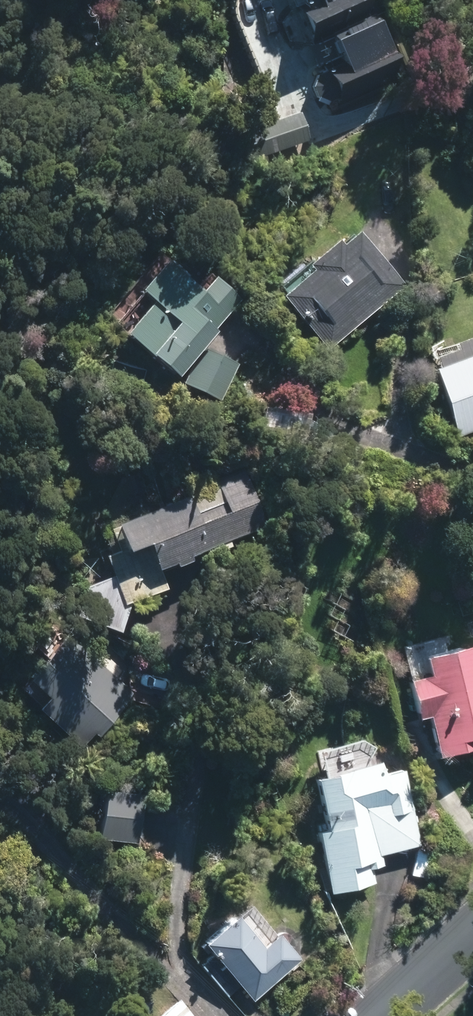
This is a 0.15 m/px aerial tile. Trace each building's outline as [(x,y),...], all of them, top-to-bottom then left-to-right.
[(300,13),(329,0),(294,0),(300,13)] [(384,48),(368,12),(313,37),(329,73),(384,48)] [(295,107),(237,127),(247,157),(306,137),(295,107)] [(312,266),(280,292),(323,342),(394,281),(351,232),(336,244),(332,239),(307,260),(312,266)] [(148,293),(121,325),(170,367),(174,370),(235,298),(205,273),(193,287),(158,257),(136,283),(148,293)] [(432,366),(455,428),(472,422),(472,338),(431,353),(436,365),(432,366)] [(235,366),(200,350),(183,386),(218,402),(223,392),(235,366)] [(242,480),(110,529),(117,549),(103,554),(111,574),(81,586),(71,608),(120,630),(134,598),(159,589),(152,569),(260,529),(242,480)] [(73,625),(26,675),(42,690),(30,703),(70,740),(83,726),(88,730),(133,683),(73,625)] [(425,657),(429,673),(406,678),(414,712),(426,709),(436,751),(472,742),(472,645),(425,657)] [(325,830),(316,832),(330,887),(377,875),(360,808),(416,795),(409,767),(378,774),(374,762),(312,777),(325,830)] [(136,793),(101,789),(96,835),(131,839),(136,793)] [(232,916),(202,942),(250,996),(295,957),(275,934),(259,948),(232,916)]
